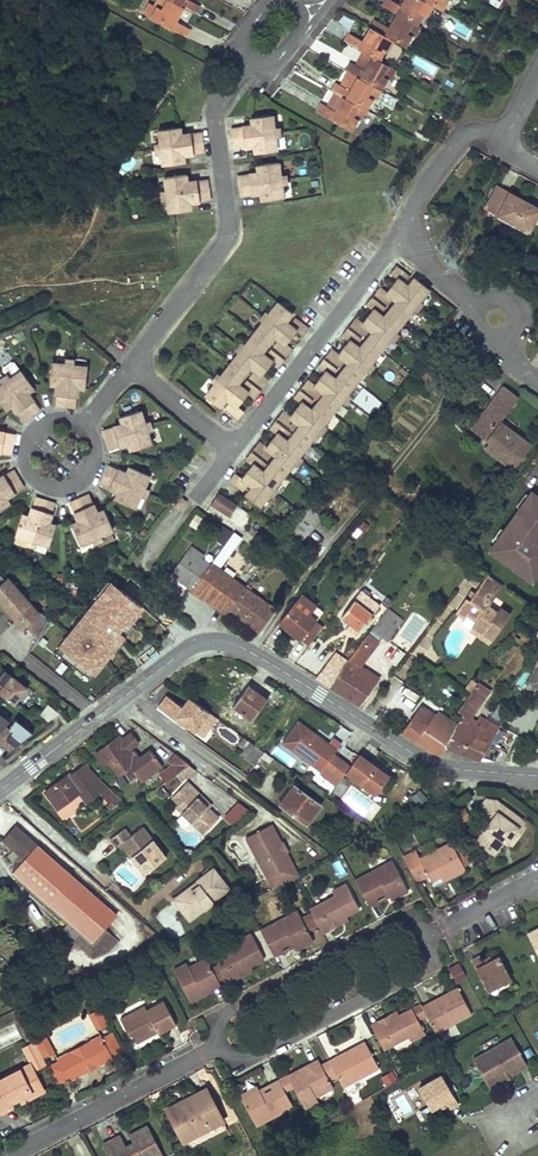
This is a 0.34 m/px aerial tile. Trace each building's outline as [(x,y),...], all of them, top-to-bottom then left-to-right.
[(170,0),(156,0),(153,5),(156,7),(150,17),(187,37),(191,29),(177,21),(184,8),(170,0)] [(184,8),(196,14),(200,6),(189,0),(170,0),(184,8)] [(382,5),(396,13),(418,25),(424,14),(426,16),(432,5),(423,0),(403,0),(401,5),(391,0),(385,0),(382,5)] [(432,5),(442,11),(448,0),(423,0),(432,5)] [(374,19),(370,27),(394,41),(406,47),(412,36),(415,38),(421,27),(418,25),(396,13),(389,27),(374,19)] [(348,33),(344,41),(372,56),(380,61),(386,50),(388,51),(394,41),(370,27),(362,41),(348,33)] [(350,62),(345,70),(349,72),(357,76),(382,90),(388,80),(390,81),(396,70),(380,61),(372,56),(364,70),(350,62)] [(349,72),(342,86),(350,90),(357,76),(349,72)] [(335,83),(331,90),(342,97),(367,110),(372,100),(375,101),(382,90),(357,76),(350,90),(342,86),(335,83)] [(367,110),(342,97),(335,110),(320,102),(316,110),(352,130),(358,120),(361,121),(367,110)] [(277,150),(272,115),(251,118),(252,125),(231,128),(233,149),(254,146),(255,153),(277,150)] [(443,115),(439,122),(448,127),(453,121),(443,115)] [(180,127),(158,130),(163,165),(184,162),(183,155),(204,152),(201,132),(181,134),(180,127)] [(283,198),(278,162),(257,165),(258,172),(237,175),(240,196),(260,193),(261,201),(283,198)] [(186,174),(164,177),(169,212),(190,210),(189,202),(210,199),(207,179),(187,182),(186,174)] [(509,193),(497,187),(492,195),(505,201),(509,193)] [(509,193),(505,201),(492,195),(485,208),(529,231),(537,214),(537,208),(509,193)] [(404,283),(410,277),(396,266),(390,273),(397,278),(386,292),(379,287),(373,294),(387,305),(393,298),(396,301),(384,317),(380,314),(385,308),(372,297),(366,304),(372,309),(362,323),(355,318),(349,325),(363,336),(368,329),(372,332),(360,348),(356,345),(361,339),(347,328),(341,335),(348,340),(337,354),(331,349),(325,356),(339,367),(344,360),(348,363),(336,379),(332,376),(337,370),(323,359),(317,366),(324,371),(313,385),(307,380),(301,387),(315,398),(320,391),(324,394),(312,410),(308,407),(313,401),(299,390),(293,397),(300,402),(289,416),(283,411),(277,418),(291,429),(296,422),(300,425),(288,440),(287,441),(284,438),(289,432),(275,421),(269,428),(276,433),(265,447),(259,442),(253,449),(267,460),(272,453),(276,456),(263,472),(260,469),(265,463),(251,452),(245,459),(252,464),(241,478),(235,473),(229,480),(243,491),(248,484),(252,487),(245,495),(259,506),(265,498),(264,497),(276,482),(277,483),(289,467),(288,466),(300,451),(301,452),(314,436),(313,435),(324,420),(325,421),(338,405),(337,404),(349,389),(350,390),(362,374),(361,373),(373,358),(374,359),(386,343),(385,342),(397,327),(398,328),(411,312),(409,311),(421,296),(422,297),(429,289),(414,278),(408,286),(404,283)] [(468,273),(464,278),(473,285),(477,280),(468,273)] [(205,396),(219,407),(226,399),(230,401),(224,408),(238,419),(244,411),(237,406),(248,393),(255,398),(260,391),(246,380),(241,386),(238,384),(250,368),(253,370),(248,377),(262,388),(268,381),(261,375),(272,362),(279,367),(284,359),(271,349),(265,355),(262,352),(274,337),(278,339),(272,346),(286,357),(292,350),(286,344),(296,331),(303,336),(309,329),(295,318),(289,324),(286,322),(292,313),(278,302),(272,310),(273,311),(261,326),(260,325),(248,341),(249,342),(237,358),(236,357),(223,373),(224,373),(213,389),(211,388),(205,396)] [(54,406),(75,408),(77,387),(85,388),(87,367),(52,364),(49,384),(57,385),(54,406)] [(40,410),(28,393),(34,388),(21,372),(0,387),(0,403),(5,409),(11,405),(23,422),(40,410)] [(518,397),(504,386),(472,429),(490,442),(497,447),(492,453),(514,469),(531,446),(499,423),(518,397)] [(102,430),(108,450),(128,444),(130,451),(150,444),(139,410),(119,417),(122,424),(102,430)] [(15,434),(0,431),(0,452),(11,455),(15,434)] [(497,447),(490,442),(486,448),(492,453),(497,447)] [(107,464),(98,484),(117,492),(114,499),(133,508),(148,475),(129,466),(126,473),(107,464)] [(13,469),(0,477),(0,510),(9,504),(6,498),(24,487),(13,469)] [(534,492),(522,509),(520,508),(504,531),(506,532),(497,543),(496,542),(490,550),(533,581),(537,575),(537,495),(534,492)] [(237,506),(218,493),(211,504),(230,517),(237,506)] [(88,494),(69,502),(78,521),(71,524),(79,543),(112,529),(103,510),(97,513),(88,494)] [(55,503),(35,496),(29,516),(22,514),(15,534),(49,545),(56,525),(49,522),(55,503)] [(179,509),(185,502),(178,496),(172,503),(179,509)] [(300,515),(291,526),(296,530),(292,535),(301,542),(321,516),(308,505),(300,515)] [(197,530),(205,519),(196,513),(188,524),(197,530)] [(497,543),(506,532),(504,531),(502,529),(494,541),(496,542),(497,543)] [(171,575),(192,589),(210,565),(201,559),(204,556),(191,547),(171,575)] [(213,564),(211,563),(210,565),(192,589),(225,613),(226,613),(229,609),(245,588),(213,564)] [(487,574),(480,584),(496,595),(503,585),(487,574)] [(51,618),(41,612),(40,613),(29,601),(8,578),(5,580),(0,575),(0,601),(6,608),(18,621),(20,619),(26,625),(23,628),(26,631),(29,628),(38,639),(51,618)] [(66,581),(67,596),(77,596),(76,580),(66,581)] [(466,597),(456,611),(465,618),(467,614),(476,620),(472,625),(492,639),(510,615),(500,608),(497,612),(488,606),(496,595),(480,584),(469,600),(466,597)] [(245,588),(229,609),(258,630),(273,609),(245,588)] [(301,594),(279,622),(301,639),(316,620),(323,612),(301,594)] [(372,614),(354,600),(341,616),(360,630),(372,614)] [(388,608),(371,630),(387,641),(403,620),(388,608)] [(99,615),(77,647),(102,663),(111,649),(108,647),(120,629),(99,615)] [(26,625),(20,619),(18,621),(23,628),(26,625)] [(316,620),(301,639),(307,644),(322,625),(316,620)] [(472,625),(469,630),(489,644),(492,639),(472,625)] [(123,631),(120,629),(108,647),(111,649),(123,631)] [(330,686),(359,704),(378,678),(359,666),(357,665),(359,661),(361,663),(378,642),(368,634),(347,661),(330,686)] [(396,666),(405,654),(387,642),(379,654),(396,666)] [(316,678),(330,686),(347,661),(335,653),(316,678)] [(537,687),(537,666),(530,683),(537,687)] [(15,704),(28,688),(5,669),(1,674),(0,675),(0,693),(15,704)] [(470,692),(477,682),(472,679),(465,689),(470,692)] [(456,725),(445,747),(463,753),(481,723),(477,721),(470,717),(490,690),(478,681),(477,682),(470,692),(457,710),(462,714),(456,725)] [(248,685),(233,706),(252,720),(267,699),(248,685)] [(216,717),(190,698),(183,707),(168,696),(163,700),(158,706),(187,727),(188,726),(195,731),(196,729),(203,720),(210,725),(216,717)] [(393,724),(403,732),(420,705),(410,698),(393,724)] [(49,704),(41,714),(49,721),(60,713),(49,704)] [(420,705),(403,732),(431,750),(442,753),(445,747),(456,725),(439,713),(437,717),(420,705)] [(6,725),(10,720),(0,712),(0,732),(6,725)] [(9,727),(6,725),(0,732),(0,743),(2,744),(10,750),(26,738),(34,732),(16,718),(9,727)] [(481,723),(463,753),(479,760),(497,726),(484,718),(481,723)] [(196,729),(203,735),(210,725),(203,720),(196,729)] [(308,729),(293,749),(321,770),(323,768),(333,754),(341,743),(333,737),(328,744),(320,738),(315,734),(308,729)] [(131,766),(142,781),(162,765),(150,750),(140,757),(135,750),(132,753),(130,749),(138,743),(130,733),(122,739),(119,736),(96,754),(104,764),(108,761),(119,775),(131,766)] [(247,745),(250,741),(244,737),(241,741),(247,745)] [(256,746),(250,741),(247,745),(240,754),(254,764),(264,751),(256,746)] [(189,765),(175,753),(169,761),(174,764),(160,775),(166,782),(189,765)] [(340,759),(333,754),(323,768),(330,773),(340,759)] [(359,755),(346,772),(375,793),(388,776),(359,755)] [(92,771),(87,764),(71,776),(69,774),(45,792),(57,809),(79,793),(87,787),(94,797),(100,792),(109,803),(112,801),(115,806),(122,801),(92,771)] [(130,769),(123,774),(132,785),(138,780),(130,769)] [(187,781),(172,797),(179,804),(176,807),(204,833),(219,818),(208,808),(191,792),(195,788),(187,781)] [(295,785),(281,804),(306,823),(321,804),(295,785)] [(87,787),(79,793),(86,802),(94,797),(87,787)] [(195,788),(191,792),(208,808),(212,805),(195,788)] [(528,823),(497,800),(486,799),(478,810),(491,820),(479,836),(487,842),(484,847),(494,854),(504,841),(507,843),(508,842),(514,833),(518,836),(528,823)] [(237,800),(223,817),(236,827),(249,809),(237,800)] [(464,809),(451,816),(455,824),(469,817),(464,809)] [(263,870),(273,889),(294,878),(299,876),(285,851),(283,852),(279,845),(282,844),(271,824),(246,837),(256,856),(259,854),(266,869),(263,870)] [(3,840),(14,850),(26,836),(15,826),(3,840)] [(124,828),(110,839),(116,847),(121,843),(145,874),(166,858),(142,827),(130,836),(124,828)] [(508,842),(512,845),(518,836),(514,833),(508,842)] [(14,873),(13,873),(91,942),(104,928),(93,918),(104,905),(26,836),(14,850),(19,855),(25,860),(14,873)] [(479,836),(476,841),(484,847),(487,842),(479,836)] [(416,850),(403,856),(417,881),(428,875),(431,881),(440,876),(445,873),(448,878),(465,869),(451,842),(420,858),(416,850)] [(259,854),(256,856),(263,870),(266,869),(259,854)] [(25,860),(19,855),(13,862),(12,871),(14,873),(25,860)] [(355,880),(369,906),(378,901),(375,897),(386,891),(389,896),(391,900),(408,891),(392,860),(355,880)] [(197,881),(197,882),(200,885),(182,898),(196,916),(214,901),(213,900),(229,888),(213,868),(197,881)] [(200,885),(197,882),(174,900),(190,920),(196,916),(182,898),(200,885)] [(334,895),(310,909),(312,913),(318,924),(319,927),(326,923),(330,929),(341,923),(339,919),(346,915),(359,908),(346,883),(332,891),(334,895)] [(375,897),(378,901),(389,896),(386,891),(375,897)] [(104,905),(93,918),(104,928),(116,915),(104,905)] [(297,911),(260,930),(274,956),(283,952),(281,947),(291,941),(294,946),(296,950),(313,941),(307,930),(301,918),(297,911)] [(312,913),(301,918),(307,930),(318,924),(312,913)] [(326,923),(319,927),(322,932),(330,929),(326,923)] [(104,928),(91,942),(97,947),(110,933),(104,928)] [(527,934),(537,955),(537,933),(536,929),(527,934)] [(218,965),(224,976),(232,972),(235,978),(246,972),(244,969),(251,965),(264,958),(251,933),(237,940),(240,945),(215,958),(218,965)] [(281,947),(283,952),(294,946),(291,941),(281,947)] [(480,956),(471,960),(487,990),(511,978),(499,956),(490,961),(484,964),(482,959),(480,956)] [(186,963),(173,970),(190,1002),(209,992),(207,986),(210,985),(211,987),(219,982),(218,980),(212,968),(206,957),(189,967),(186,963)] [(459,961),(448,966),(455,981),(466,976),(459,961)] [(212,968),(218,980),(224,976),(218,965),(212,968)] [(224,976),(227,982),(235,978),(232,972),(224,976)] [(207,986),(209,992),(221,986),(219,982),(211,987),(210,985),(207,986)] [(422,1007),(426,1015),(436,1033),(464,1018),(462,1015),(470,1011),(458,988),(448,993),(450,996),(432,1005),(431,1002),(422,1007)] [(448,993),(431,1002),(432,1005),(450,996),(448,993)] [(136,1017),(123,1024),(128,1034),(131,1032),(137,1043),(153,1035),(152,1033),(156,1030),(158,1032),(158,1034),(176,1025),(163,1000),(146,1009),(144,1005),(133,1011),(136,1017)] [(381,1027),(374,1031),(384,1049),(409,1036),(411,1041),(425,1034),(418,1020),(426,1015),(422,1007),(420,1004),(399,1016),(391,1019),(389,1016),(378,1021),(381,1027)] [(98,1030),(108,1024),(100,1008),(89,1014),(98,1030)] [(120,1018),(123,1024),(136,1017),(133,1011),(120,1018)] [(378,1021),(371,1025),(374,1031),(381,1027),(378,1021)] [(58,1060),(47,1066),(57,1084),(67,1079),(69,1081),(112,1058),(111,1056),(122,1050),(112,1032),(102,1037),(100,1035),(56,1058),(58,1060)] [(45,1037),(35,1042),(43,1058),(54,1053),(45,1037)] [(473,1059),(488,1087),(497,1082),(495,1078),(516,1067),(518,1070),(527,1065),(511,1038),(473,1059)] [(338,1056),(329,1060),(337,1076),(343,1087),(370,1072),(369,1069),(377,1064),(365,1041),(355,1046),(356,1049),(340,1058),(338,1056)] [(43,1058),(35,1042),(22,1049),(30,1064),(19,1069),(23,1076),(33,1071),(46,1064),(43,1058)] [(338,1056),(340,1058),(356,1049),(355,1046),(338,1056)] [(318,1059),(307,1065),(309,1070),(312,1069),(311,1067),(320,1063),(318,1059)] [(307,1065),(287,1075),(293,1086),(304,1107),(317,1101),(315,1096),(333,1087),(329,1080),(337,1076),(329,1060),(321,1065),(320,1063),(311,1067),(312,1069),(309,1070),(307,1065)] [(495,1078),(497,1082),(518,1070),(516,1067),(495,1078)] [(0,1079),(0,1110),(2,1113),(11,1108),(9,1103),(20,1098),(26,1094),(29,1099),(44,1091),(33,1071),(23,1076),(19,1069),(0,1079)] [(287,1075),(279,1080),(284,1091),(293,1086),(287,1075)] [(418,1088),(431,1109),(440,1104),(445,1101),(448,1105),(450,1109),(458,1104),(441,1075),(418,1088)] [(347,1093),(362,1084),(359,1078),(343,1087),(347,1093)] [(284,1091),(279,1080),(270,1085),(272,1089),(261,1094),(259,1090),(256,1086),(239,1095),(255,1126),(292,1106),(284,1091)] [(270,1085),(259,1090),(261,1094),(272,1089),(270,1085)] [(166,1109),(183,1142),(223,1121),(206,1088),(185,1099),(187,1102),(180,1106),(179,1102),(166,1109)] [(20,1098),(22,1102),(29,1099),(26,1094),(20,1098)] [(103,1144),(109,1155),(163,1155),(147,1125),(129,1135),(133,1143),(135,1147),(128,1151),(126,1146),(120,1135),(103,1144)] [(126,1146),(128,1151),(135,1147),(133,1143),(126,1146)]
